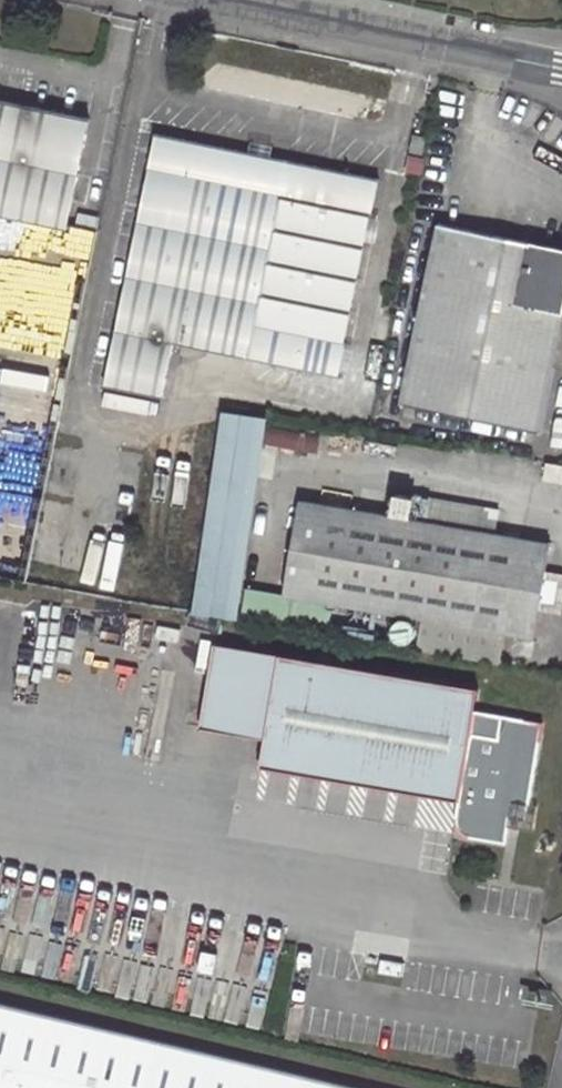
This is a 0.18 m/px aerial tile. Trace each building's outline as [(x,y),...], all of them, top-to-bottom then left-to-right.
[(8,217),(65,229),(86,122),(0,105),(0,215),(8,217)] [(155,134),(105,385),(160,396),(172,345),(339,377),(377,182),(155,134)] [(411,139),(407,158),(420,160),(424,141),(411,139)] [(408,402),(539,431),(561,317),(561,253),(444,227),(408,402)] [(232,442),(314,456),(317,438),(235,422),(232,442)] [(548,462),(544,478),(561,481),(561,464),(548,462)] [(410,517),(413,501),(394,498),(391,514),(410,517)] [(337,604),(531,638),(537,605),(542,580),(548,546),(476,532),(481,510),(428,500),(423,524),(301,503),(293,550),(344,559),(337,604)] [(285,594),(337,604),(344,559),(293,550),(285,594)] [(542,580),(537,605),(553,607),(557,583),(542,580)] [(214,645),(199,729),(266,740),(280,656),(214,645)] [(261,766),(458,800),(455,819),(464,834),(504,840),(507,828),(509,818),(525,820),(528,803),(542,725),(474,711),(477,690),(280,656),(266,740),(261,766)] [(533,832),(537,804),(528,803),(525,820),(509,818),(507,828),(533,832)] [(162,1042),(0,1003),(0,1087),(348,1087),(162,1042)]
